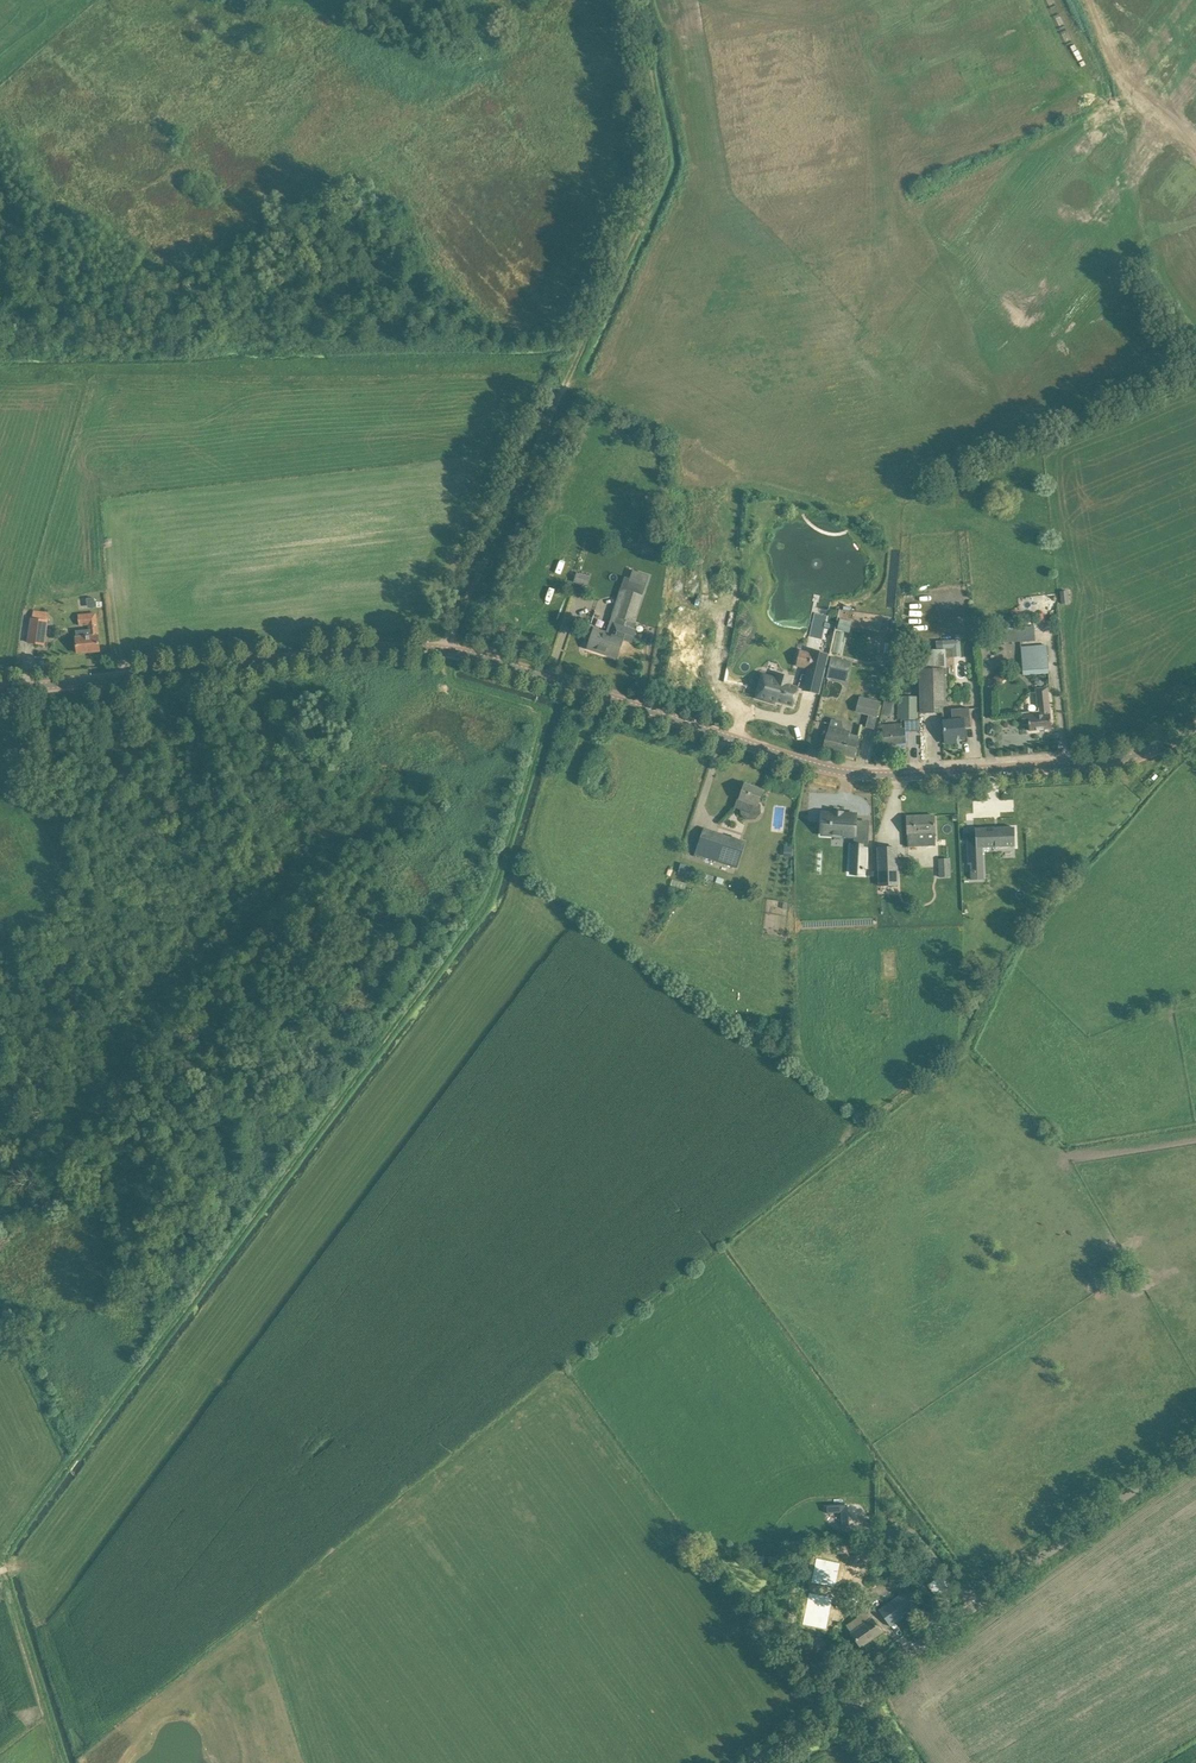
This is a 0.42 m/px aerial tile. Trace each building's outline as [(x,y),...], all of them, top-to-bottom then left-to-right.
[(589,632),(586,642),(589,644),(588,648),(589,646),(607,652),(607,655),(617,658),(623,639),(632,642),(636,631),(635,631),(638,623),(634,622),(643,594),(649,575),(633,570),(626,589),(621,587),(611,615),(617,617),(627,620),(624,629),(614,625),(611,636),(594,630),(593,633),(589,632)] [(590,577),(577,573),(575,582),(587,586),(590,577)] [(28,643),(45,645),(49,620),(47,620),(48,612),(34,610),(33,618),(31,618),(28,643)] [(100,651),(99,639),(96,614),(79,616),(79,626),(81,626),(89,625),(89,629),(76,631),(77,639),(78,653),(100,651)] [(840,619),(838,630),(849,632),(852,621),(840,619)] [(992,644),(1022,642),(1035,640),(1034,627),(1020,629),(991,632),(992,644)] [(960,639),(946,641),(948,657),(962,656),(960,639)] [(1024,674),(1050,673),(1047,646),(1021,648),(1024,674)] [(946,669),(945,650),(919,650),(921,713),(939,712),(939,706),(947,706),(947,694),(946,669)] [(807,676),(804,689),(818,693),(821,679),(827,655),(813,651),(812,654),(809,668),(807,676)] [(846,683),(849,672),(851,661),(831,657),(827,679),(846,683)] [(914,663),(904,662),(903,674),(913,675),(914,663)] [(763,674),(756,698),(775,703),(775,704),(776,702),(793,707),(799,687),(789,684),(791,678),(778,674),(776,679),(763,674)] [(1052,728),(1051,717),(1048,691),(1051,691),(1051,687),(1036,688),(1038,709),(1041,708),(1041,712),(1021,714),(1022,725),(1029,724),(1029,731),(1052,728)] [(918,719),(919,696),(899,696),(898,718),(918,719)] [(879,717),(882,702),(860,697),(857,713),(879,717)] [(954,720),(943,721),(945,739),(946,744),(957,743),(957,738),(965,737),(964,725),(963,719),(962,710),(953,711),(954,720)] [(850,732),(844,730),(843,721),(832,719),(830,726),(829,726),(827,737),(824,748),(854,756),(859,737),(849,735),(850,732)] [(903,728),(903,724),(896,724),(895,724),(883,725),(884,745),(906,743),(905,728),(903,728)] [(757,806),(759,801),(763,790),(745,784),(740,798),(738,797),(735,807),(750,812),(753,805),(757,806)] [(823,813),(822,834),(854,836),(852,863),(864,864),(865,847),(868,847),(869,832),(855,831),(856,820),(856,815),(842,814),(842,813),(834,812),(834,814),(823,813)] [(936,847),(935,827),(934,815),(907,817),(908,848),(936,847)] [(1048,834),(1048,820),(1034,820),(1034,834),(1048,834)] [(971,865),(971,871),(974,871),(974,873),(976,873),(976,871),(978,871),(978,855),(983,855),(982,848),(1016,846),(1015,827),(975,829),(975,832),(967,832),(968,865),(971,865)] [(745,843),(704,829),(696,854),(724,863),(726,856),(739,860),(745,843)] [(778,851),(783,856),(787,851),(782,847),(778,851)] [(879,887),(899,886),(897,847),(877,847),(879,887)] [(940,878),(951,877),(951,858),(939,859),(940,878)] [(689,877),(691,865),(680,863),(678,875),(689,877)] [(847,1505),(827,1506),(827,1513),(841,1512),(842,1526),(849,1525),(847,1505)] [(824,1563),(843,1566),(845,1557),(826,1554),(824,1563)] [(764,1563),(765,1556),(755,1555),(755,1563),(764,1563)] [(769,1569),(776,1569),(777,1556),(769,1556),(769,1569)] [(920,1606),(913,1596),(908,1589),(879,1609),(890,1626),(920,1606)] [(882,1632),(875,1622),(872,1618),(851,1632),(861,1647),(882,1632)] [(185,1732),(150,1740),(155,1762),(193,1762),(185,1732)]
